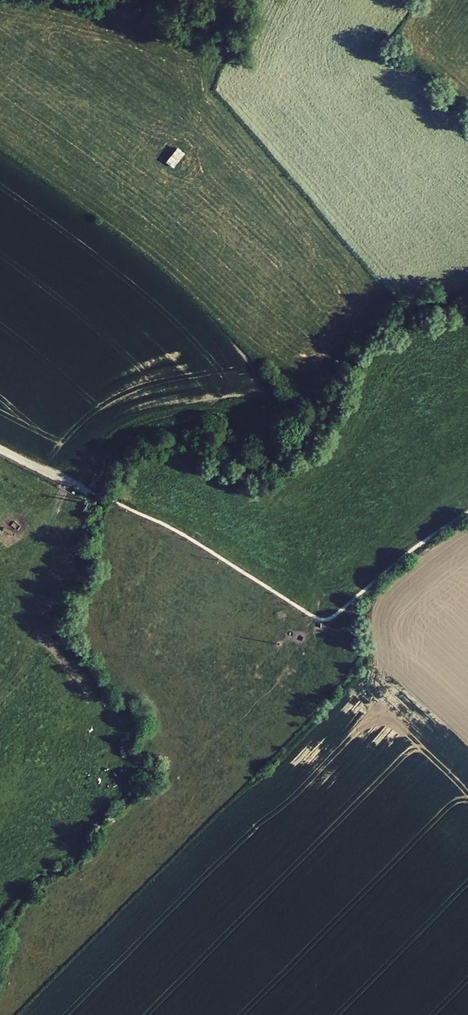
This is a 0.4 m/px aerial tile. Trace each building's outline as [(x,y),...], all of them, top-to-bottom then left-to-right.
[(166,161),(174,167),(185,151),(177,146),(166,161)]
